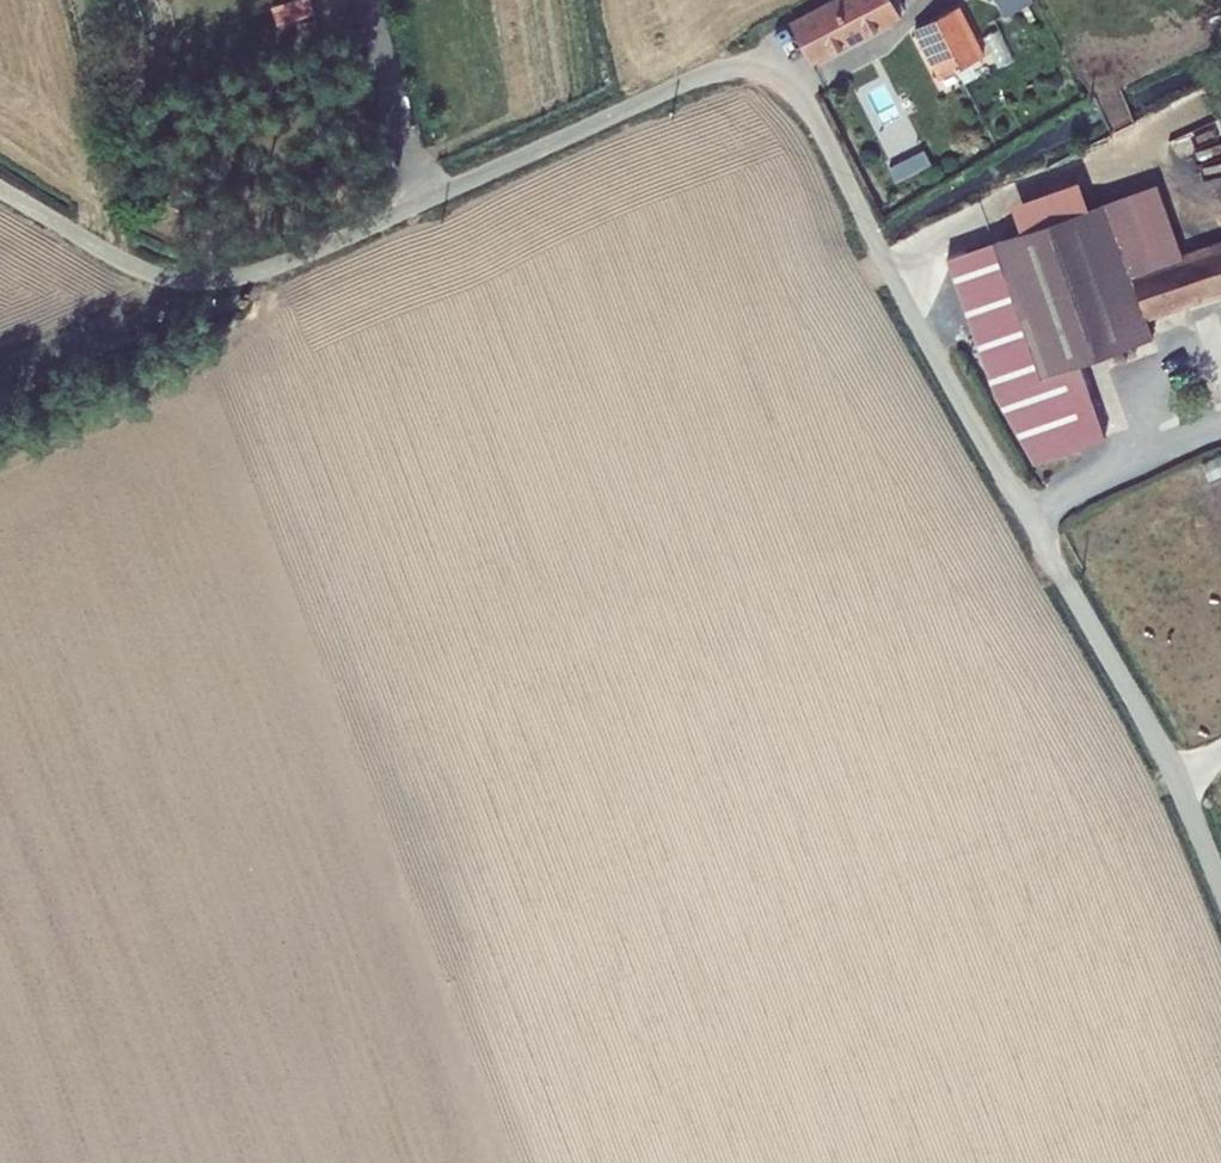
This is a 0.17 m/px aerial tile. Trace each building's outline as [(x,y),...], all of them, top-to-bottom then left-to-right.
[(271,6),(278,27),(317,15),(312,0),(290,0),(271,6)] [(790,22),(810,62),(901,15),(897,9),(904,6),(901,0),(835,0),(790,22)] [(1004,16),(1033,1),(1033,0),(995,0),(1004,16)] [(960,5),(913,28),(938,78),(985,54),(960,5)] [(924,148),(887,167),(894,181),(931,162),(924,148)] [(1011,204),(1020,230),(1086,207),(1076,181),(1011,204)] [(1182,250),(1157,182),(1086,207),(1020,230),(992,240),(1044,374),(1151,336),(1146,319),(1220,294),(1220,237),(1182,250)] [(1019,363),(1026,356),(1012,341),(996,356),(1008,368),(1016,361),(1019,363)]
